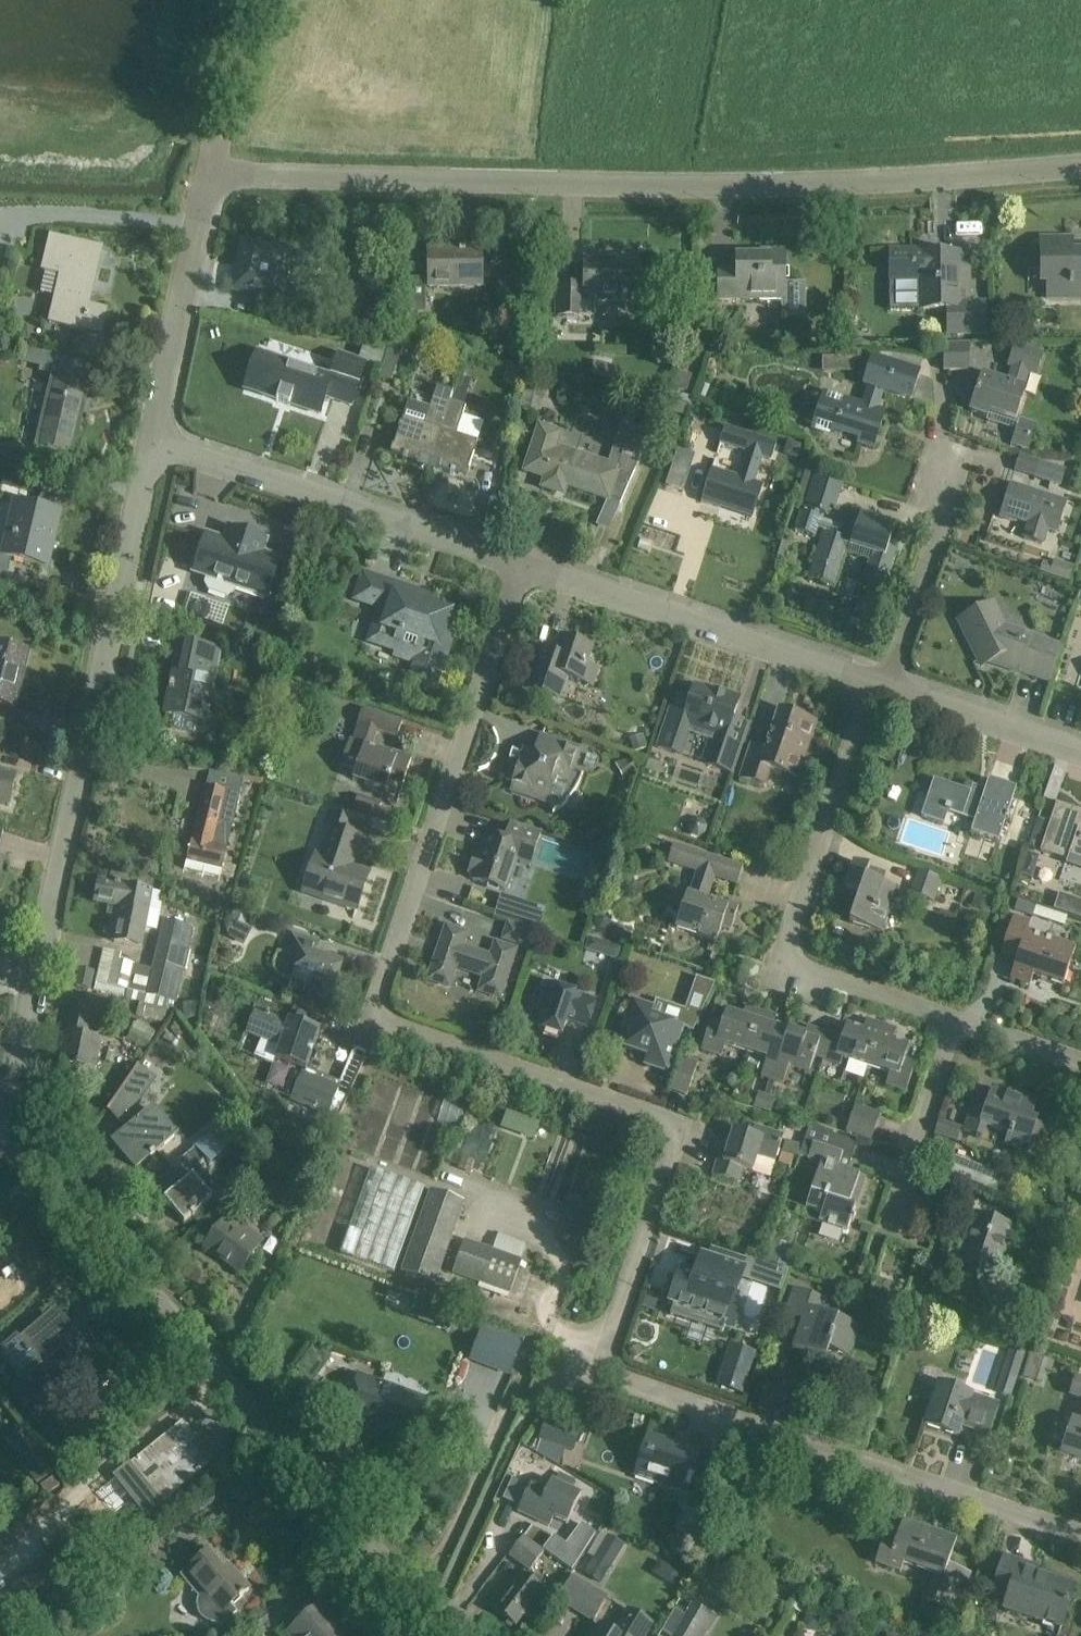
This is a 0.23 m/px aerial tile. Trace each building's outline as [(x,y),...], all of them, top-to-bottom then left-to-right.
[(61,275),(49,322),(101,334),(107,310),(89,306),(102,249),(68,241),(67,244),(51,240),(52,237),(50,237),(43,270),(61,275)] [(1040,241),(1041,263),(1041,270),(1047,270),(1047,299),(1080,299),(1080,249),(1072,249),(1072,239),(1048,240),(1048,241),(1040,241)] [(278,297),(287,255),(245,246),(241,260),(237,259),(234,273),(239,274),(235,288),(278,297)] [(481,286),(481,249),(429,250),(429,286),(481,286)] [(913,251),(890,251),(890,281),(891,281),(891,310),(959,310),(959,332),(976,331),(976,310),(970,310),(969,253),(913,254),(913,251)] [(719,271),(718,271),(718,300),(785,299),(785,316),(804,315),(804,285),(785,285),(784,252),(757,252),(757,256),(736,257),(736,273),(719,274),(719,271)] [(580,287),(556,286),(556,300),(556,317),(595,317),(595,300),(640,301),(640,256),(623,256),(623,260),(585,259),(584,288),(580,288),(580,287)] [(425,278),(412,278),(412,313),(425,313),(425,278)] [(1041,302),(1040,285),(1029,286),(1029,302),(1041,302)] [(556,317),(556,300),(543,300),(544,317),(556,317)] [(942,343),(941,369),(967,370),(967,344),(942,343)] [(400,359),(404,349),(391,344),(388,355),(400,359)] [(982,375),(970,411),(988,417),(987,421),(1017,431),(1012,443),(1029,449),(1038,424),(1021,418),(1020,421),(1015,420),(1026,389),(1023,388),(1028,372),(1036,375),(1043,355),(1015,345),(1008,366),(1013,367),(1008,383),(982,375)] [(51,375),(34,447),(74,456),(74,455),(73,454),(89,385),(90,386),(91,384),(84,383),(88,365),(65,360),(66,357),(39,351),(37,362),(54,365),(51,375)] [(331,378),(272,358),(268,371),(265,370),(264,375),(266,376),(261,394),(320,413),(325,397),(351,406),(366,362),(340,352),(331,378)] [(863,405),(843,399),(824,393),(812,430),(832,436),(834,430),(859,438),(857,443),(874,448),(885,412),(877,410),(883,392),(911,401),(920,374),(871,358),(862,385),(868,387),(863,405)] [(847,358),(847,372),(857,372),(857,358),(847,358)] [(591,374),(620,383),(624,371),(594,362),(591,374)] [(679,372),(673,389),(687,393),(692,376),(679,372)] [(453,392),(452,391),(449,402),(463,407),(471,380),(458,376),(453,392)] [(521,407),(542,412),(548,386),(526,381),(521,407)] [(727,406),(734,388),(717,381),(710,400),(727,406)] [(420,457),(430,460),(449,402),(452,391),(437,386),(429,409),(408,402),(392,453),(403,457),(403,458),(407,460),(407,459),(419,462),(420,457)] [(670,390),(667,397),(689,405),(692,398),(670,390)] [(465,408),(449,402),(430,460),(441,464),(439,469),(451,473),(450,474),(454,475),(455,474),(466,478),(477,443),(456,436),(465,408)] [(539,426),(524,472),(545,479),(542,488),(556,492),(559,483),(620,504),(651,434),(627,425),(618,449),(613,448),(609,462),(556,444),(559,433),(539,426)] [(775,444),(724,427),(719,442),(746,451),(737,477),(712,469),(701,502),(720,508),(721,504),(753,514),(751,518),(753,519),(763,485),(754,482),(762,456),(770,459),(775,444)] [(0,447),(0,463),(1,463),(0,465),(34,474),(38,457),(0,447)] [(1064,472),(1039,463),(1035,476),(1061,484),(1064,472)] [(3,484),(21,488),(24,473),(6,469),(3,484)] [(803,507),(828,514),(830,507),(836,509),(845,481),(815,471),(803,507)] [(1066,503),(1011,485),(1000,517),(1016,522),(1017,520),(1029,524),(1024,539),(1042,545),(1047,530),(1057,533),(1063,512),(1066,503)] [(60,512),(15,501),(3,556),(48,567),(51,552),(47,551),(48,544),(53,545),(60,512)] [(848,511),(843,526),(822,519),(822,518),(802,511),(795,531),(816,538),(819,529),(823,530),(808,578),(837,587),(850,546),(873,553),(864,578),(885,585),(896,550),(888,547),(895,526),(848,511)] [(266,541),(229,529),(225,541),(207,535),(194,572),(209,577),(207,584),(210,589),(226,594),(232,592),(234,586),(268,597),(281,560),(262,554),(266,541)] [(651,543),(641,539),(638,549),(647,553),(651,543)] [(782,541),(781,543),(778,554),(777,556),(786,559),(791,544),(782,541)] [(1052,566),(1048,581),(1067,587),(1071,572),(1052,566)] [(417,592),(363,574),(354,600),(387,611),(379,635),(398,642),(394,655),(415,662),(409,679),(435,689),(453,634),(445,631),(451,612),(414,600),(417,592)] [(988,605),(959,620),(981,665),(988,665),(1050,682),(1059,645),(998,626),(988,605)] [(208,707),(220,651),(223,637),(206,634),(203,648),(180,643),(174,672),(179,673),(176,685),(170,684),(169,690),(170,690),(165,713),(200,721),(205,722),(208,707)] [(527,688),(559,699),(567,676),(592,685),(598,668),(586,664),(592,648),(561,638),(555,654),(540,649),(527,688)] [(0,644),(0,704),(14,707),(28,651),(0,644)] [(255,650),(241,645),(236,657),(251,662),(255,650)] [(671,710),(658,749),(683,757),(694,724),(719,732),(708,766),(731,774),(748,724),(733,719),(740,698),(714,689),(713,693),(694,687),(691,698),(677,694),(672,711),(671,710)] [(282,700),(278,714),(289,718),(293,703),(282,700)] [(401,722),(363,711),(354,741),(351,740),(342,766),(357,770),(354,778),(385,789),(385,791),(386,791),(390,780),(402,784),(402,785),(403,786),(412,759),(411,758),(410,759),(393,753),(393,752),(392,752),(391,756),(371,749),(377,730),(396,737),(396,738),(397,738),(403,722),(401,721),(401,722)] [(816,723),(779,711),(767,750),(752,745),(741,778),(764,786),(769,769),(797,778),(816,723)] [(550,804),(550,803),(555,811),(554,812),(555,814),(563,809),(570,802),(575,796),(579,789),(583,783),(584,776),(573,772),(580,751),(541,736),(535,756),(524,752),(521,764),(512,761),(506,780),(507,781),(507,780),(514,782),(512,789),(511,789),(511,790),(550,804)] [(645,736),(631,741),(635,753),(648,748),(645,736)] [(592,743),(582,740),(580,746),(591,749),(592,743)] [(632,758),(615,763),(625,781),(639,772),(632,758)] [(1050,767),(1043,798),(1055,801),(1062,770),(1050,767)] [(209,773),(206,787),(186,870),(220,879),(220,877),(223,863),(240,796),(244,776),(209,773)] [(9,806),(16,779),(0,775),(0,804),(9,806)] [(934,780),(922,817),(945,825),(949,812),(976,821),(972,834),(998,842),(1016,790),(989,781),(983,798),(970,794),(971,792),(934,780)] [(354,809),(392,822),(395,813),(380,808),(381,803),(359,795),(354,809)] [(1045,838),(1041,851),(1068,860),(1069,857),(1080,861),(1080,812),(1057,804),(1050,822),(1039,819),(1029,848),(1034,849),(1038,836),(1045,838)] [(704,820),(698,818),(691,821),(688,830),(690,836),(697,838),(703,835),(707,826),(704,820)] [(474,875),(472,880),(506,892),(520,850),(534,855),(541,834),(510,823),(504,842),(488,835),(478,865),(473,863),(469,873),(474,875)] [(304,893),(355,910),(352,918),(354,919),(369,873),(347,865),(350,858),(353,859),(360,838),(325,826),(325,828),(330,829),(321,853),(318,852),(304,893)] [(675,929),(717,942),(722,927),(731,930),(739,906),(728,903),(727,907),(707,900),(715,876),(737,883),(737,885),(738,885),(743,868),(673,846),(667,863),(701,874),(693,896),(686,894),(675,929)] [(1024,868),(1036,871),(1041,856),(1029,852),(1024,868)] [(224,861),(223,863),(220,877),(232,879),(236,864),(224,861)] [(854,863),(845,889),(859,894),(849,923),(882,934),(888,915),(885,914),(894,889),(874,882),(878,871),(854,863)] [(911,894),(935,902),(943,879),(919,870),(911,894)] [(116,884),(115,885),(99,882),(95,902),(128,908),(126,917),(119,915),(114,942),(140,947),(144,929),(157,931),(163,905),(158,904),(160,893),(120,886),(120,884),(116,884)] [(1052,907),(1080,917),(1080,899),(1057,892),(1052,907)] [(977,894),(973,907),(991,913),(995,900),(977,894)] [(544,912),(498,897),(493,914),(539,928),(544,912)] [(1016,911),(1033,917),(1034,916),(1065,927),(1068,917),(1019,900),(1016,911)] [(234,919),(239,917),(242,912),(240,907),(235,905),(230,907),(228,912),(230,917),(234,919)] [(609,925),(610,919),(605,913),(600,912),(595,916),(595,921),(599,927),(605,928),(609,925)] [(1014,916),(1001,955),(1017,960),(1010,978),(1030,985),(1033,976),(1063,986),(1076,949),(1027,932),(1031,922),(1014,916)] [(94,991),(141,1002),(169,1009),(171,1001),(178,1003),(186,970),(188,970),(193,952),(190,951),(196,927),(166,920),(154,970),(121,961),(123,955),(104,950),(94,991)] [(532,950),(537,935),(508,925),(503,940),(532,950)] [(467,934),(446,926),(440,946),(442,947),(439,955),(437,955),(428,980),(449,987),(455,967),(484,977),(479,991),(500,998),(516,951),(496,944),(492,957),(462,947),(467,934)] [(321,943),(292,932),(284,953),(300,959),(292,981),(310,988),(313,981),(334,989),(343,964),(317,954),(321,943)] [(589,937),(585,950),(619,961),(623,948),(589,937)] [(530,960),(527,969),(536,972),(539,963),(530,960)] [(80,970),(80,971),(77,986),(89,989),(93,973),(80,970)] [(696,978),(693,988),(710,994),(715,984),(696,978)] [(543,1013),(538,1029),(561,1037),(567,1021),(588,1028),(596,1001),(546,984),(537,1011),(543,1013)] [(85,1010),(72,1008),(67,1033),(60,1063),(95,1070),(109,1000),(88,996),(85,1010)] [(630,1033),(625,1049),(648,1057),(645,1065),(667,1073),(683,1027),(651,1017),(653,1008),(632,1001),(622,1030),(630,1033)] [(169,1009),(141,1002),(137,1015),(165,1023),(169,1009)] [(183,1019),(197,1019),(197,1004),(183,1004),(183,1019)] [(711,1021),(704,1041),(701,1051),(721,1058),(725,1047),(747,1054),(761,1011),(746,1006),(743,1017),(726,1012),(722,1025),(711,1021)] [(307,1069),(307,1068),(320,1030),(288,1019),(287,1023),(255,1009),(246,1032),(280,1045),(274,1058),(302,1068),(307,1069)] [(761,1011),(747,1054),(766,1060),(761,1077),(773,1081),(789,1033),(773,1027),(776,1016),(761,1011)] [(833,1035),(824,1060),(843,1065),(845,1059),(869,1067),(883,1026),(866,1020),(863,1031),(847,1026),(842,1038),(833,1035)] [(129,1039),(147,1050),(158,1032),(139,1021),(129,1039)] [(883,1026),(869,1067),(891,1074),(887,1086),(906,1092),(916,1063),(905,1059),(909,1047),(893,1041),(897,1030),(883,1026)] [(789,1033),(773,1081),(784,1084),(789,1068),(810,1074),(816,1057),(824,1060),(833,1035),(808,1027),(804,1038),(789,1033)] [(671,1090),(687,1095),(698,1064),(682,1058),(671,1090)] [(139,1122),(134,1117),(159,1080),(139,1066),(109,1108),(129,1131),(116,1143),(126,1154),(129,1151),(140,1164),(137,1167),(137,1168),(164,1145),(176,1134),(163,1120),(154,1108),(145,1116),(139,1122)] [(307,1069),(305,1074),(301,1072),(293,1097),(295,1098),(328,1112),(340,1082),(307,1068),(307,1069)] [(1026,1153),(1037,1121),(1031,1119),(1036,1101),(1021,1096),(1020,1100),(991,1091),(985,1109),(973,1105),(964,1131),(984,1138),(987,1126),(1010,1134),(1006,1146),(1026,1153)] [(763,1110),(768,1095),(759,1093),(755,1107),(763,1110)] [(777,1098),(768,1095),(763,1110),(772,1113),(777,1098)] [(856,1106),(852,1119),(876,1127),(881,1114),(856,1106)] [(946,1123),(954,1125),(957,1115),(949,1112),(946,1123)] [(876,1127),(852,1119),(848,1132),(872,1140),(876,1127)] [(723,1142),(713,1175),(739,1182),(743,1170),(753,1173),(758,1157),(776,1162),(784,1136),(754,1126),(752,1135),(734,1130),(729,1144),(723,1142)] [(810,1127),(804,1146),(801,1156),(809,1159),(809,1160),(821,1164),(807,1209),(823,1214),(820,1223),(847,1233),(851,1221),(853,1222),(855,1218),(852,1218),(855,1209),(849,1207),(860,1175),(838,1168),(843,1154),(831,1150),(836,1136),(810,1127)] [(174,1211),(177,1209),(187,1220),(184,1223),(184,1224),(201,1210),(222,1193),(200,1166),(200,1165),(204,1162),(208,1167),(224,1154),(219,1149),(227,1143),(216,1131),(171,1169),(184,1184),(164,1200),(174,1211)] [(801,1156),(804,1146),(787,1140),(783,1152),(800,1158),(801,1156)] [(457,1169),(469,1174),(470,1174),(474,1163),(461,1158),(457,1169)] [(297,1165),(287,1176),(297,1184),(304,1176),(297,1165)] [(424,1189),(371,1170),(341,1253),(395,1272),(424,1189)] [(434,1287),(464,1204),(431,1192),(401,1275),(434,1287)] [(1072,1206),(1062,1203),(1059,1214),(1069,1217),(1072,1206)] [(969,1228),(958,1261),(998,1275),(1014,1227),(974,1214),(974,1215),(979,1217),(975,1230),(969,1228)] [(244,1229),(227,1217),(205,1248),(240,1273),(258,1248),(239,1235),(244,1229)] [(864,1224),(862,1232),(871,1235),(874,1227),(864,1224)] [(775,1240),(767,1262),(791,1270),(795,1258),(783,1254),(787,1244),(775,1240)] [(510,1295),(522,1262),(465,1241),(453,1274),(510,1295)] [(0,1262),(0,1308),(37,1277),(14,1250),(0,1262)] [(681,1269),(670,1303),(674,1304),(671,1315),(723,1332),(745,1270),(784,1283),(788,1272),(746,1258),(745,1261),(713,1250),(708,1265),(700,1262),(696,1274),(681,1269)] [(802,1321),(793,1348),(826,1359),(830,1348),(849,1355),(858,1326),(816,1312),(821,1297),(794,1288),(785,1315),(802,1321)] [(453,1309),(433,1303),(425,1324),(446,1331),(453,1309)] [(0,1352),(0,1355),(22,1382),(44,1363),(45,1364),(58,1353),(57,1351),(61,1348),(98,1390),(115,1376),(77,1332),(72,1336),(65,1329),(69,1326),(55,1309),(54,1310),(55,1310),(18,1342),(16,1339),(0,1352)] [(482,1330),(472,1359),(513,1374),(523,1345),(482,1330)] [(732,1346),(719,1386),(741,1393),(754,1353),(732,1346)] [(1025,1352),(1011,1348),(1008,1357),(1022,1361),(1025,1352)] [(322,1364),(307,1352),(298,1363),(313,1375),(322,1364)] [(1021,1377),(1036,1379),(1039,1359),(1024,1356),(1021,1377)] [(1048,1360),(1045,1370),(1051,1372),(1055,1362),(1048,1360)] [(998,1391),(1012,1396),(1018,1376),(1003,1372),(998,1391)] [(359,1375),(344,1416),(410,1440),(425,1399),(359,1375)] [(1077,1377),(1071,1396),(1080,1399),(1080,1378),(1077,1377)] [(938,1384),(925,1425),(958,1436),(961,1424),(988,1433),(997,1406),(970,1397),(971,1395),(938,1384)] [(1076,1420),(1073,1419),(1061,1454),(1080,1460),(1080,1405),(1076,1420)] [(547,1414),(540,1434),(572,1446),(578,1426),(547,1414)] [(142,1484),(145,1482),(163,1503),(191,1479),(208,1465),(195,1450),(193,1452),(187,1445),(195,1438),(182,1422),(166,1436),(128,1469),(142,1484)] [(5,1441),(38,1487),(43,1483),(53,1475),(55,1473),(29,1438),(22,1429),(5,1441)] [(649,1435),(635,1476),(686,1494),(700,1452),(649,1435)] [(531,1484),(518,1512),(550,1526),(554,1517),(567,1523),(581,1495),(572,1491),(577,1481),(561,1473),(556,1483),(552,1481),(547,1492),(531,1484)] [(42,1487),(50,1497),(62,1488),(54,1478),(42,1487)] [(886,1532),(875,1563),(900,1572),(903,1563),(935,1574),(925,1602),(958,1613),(965,1594),(971,1573),(948,1565),(957,1538),(904,1522),(903,1524),(898,1536),(886,1532)] [(554,1558),(570,1572),(590,1544),(574,1532),(554,1558)] [(608,1535),(598,1552),(615,1562),(625,1545),(608,1535)] [(684,1535),(670,1536),(671,1551),(685,1550),(684,1535)] [(530,1572),(544,1552),(523,1537),(509,1556),(530,1572)] [(0,1598),(0,1635),(10,1635),(74,1585),(77,1582),(55,1553),(51,1557),(0,1598)] [(231,1578),(210,1554),(182,1578),(200,1598),(199,1600),(198,1602),(198,1607),(198,1609),(199,1612),(201,1615),(204,1619),(207,1621),(211,1623),(223,1627),(238,1613),(230,1605),(249,1589),(236,1574),(231,1578)] [(1038,1567),(1021,1562),(1004,1556),(991,1595),(1006,1600),(1003,1609),(1061,1629),(1075,1587),(1036,1574),(1038,1567)] [(593,1559),(585,1571),(602,1582),(610,1569),(593,1559)] [(544,1589),(522,1573),(510,1588),(506,1585),(489,1606),(516,1626),(524,1616),(530,1621),(551,1593),(544,1589)] [(593,1623),(609,1597),(595,1589),(580,1615),(593,1623)] [(790,1608),(805,1616),(810,1607),(795,1599),(790,1608)] [(694,1604),(687,1617),(676,1610),(662,1631),(671,1635),(698,1635),(702,1629),(709,1634),(719,1618),(694,1604)] [(292,1635),(348,1635),(323,1605),(289,1633),(292,1635)] [(653,1623),(629,1608),(614,1632),(600,1624),(593,1635),(645,1635),(653,1623)] [(806,1615),(804,1631),(820,1633),(822,1617),(806,1615)]
